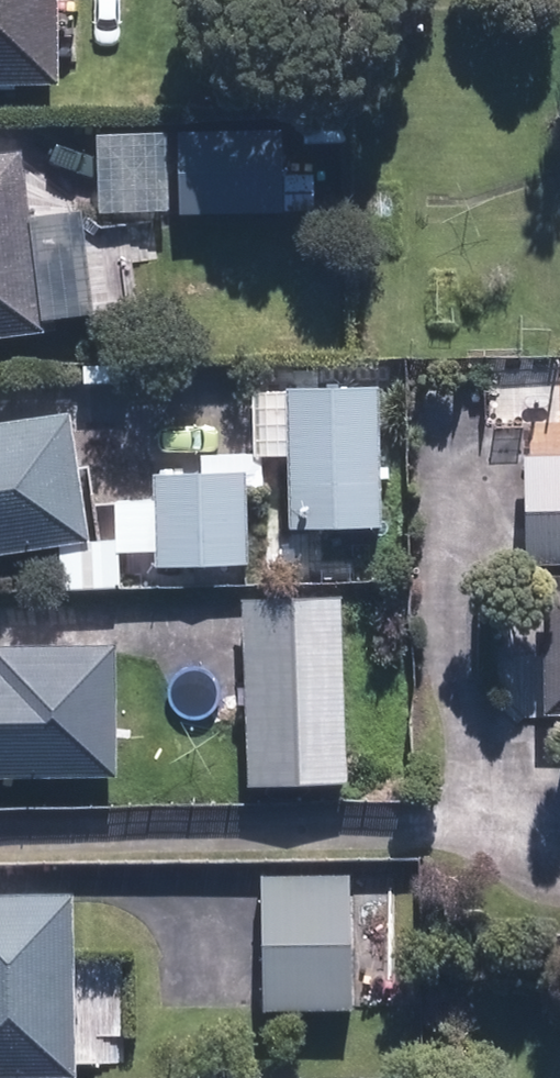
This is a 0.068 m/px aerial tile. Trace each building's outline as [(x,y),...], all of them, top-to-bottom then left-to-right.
[(45,87),(44,0),(0,0),(0,87),(45,87)] [(172,143),(174,221),(273,219),(271,141),(172,143)] [(0,167),(0,342),(31,339),(29,326),(77,320),(66,225),(18,230),(11,166),(0,167)] [(368,535),(366,399),(281,401),(284,536),(368,535)] [(78,549),(58,424),(0,434),(0,562),(78,549)] [(519,568),(559,568),(559,462),(517,462),(519,568)] [(238,569),(236,485),(149,488),(152,572),(238,569)] [(539,601),(540,722),(559,722),(559,601),(539,601)] [(328,607),(235,609),(240,789),(333,787),(328,607)] [(104,783),(103,658),(0,659),(0,784),(104,783)] [(337,888),(257,889),(258,1013),(337,1013),(337,888)] [(0,905),(0,1077),(62,1077),(61,904),(0,905)]
